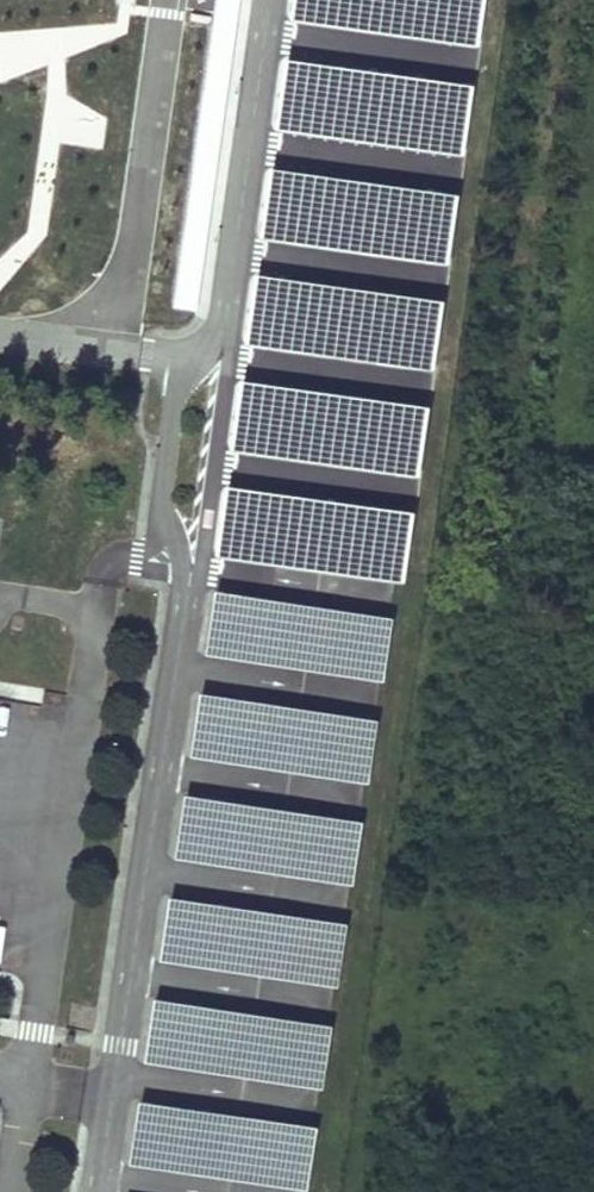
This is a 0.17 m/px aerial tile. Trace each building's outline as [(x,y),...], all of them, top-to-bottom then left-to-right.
[(297,17),(477,42),(483,0),(300,0),(297,17)] [(470,86),(290,61),(281,127),(461,152),(470,86)] [(457,196),(277,171),(267,237),(447,262),(457,196)] [(445,302),(265,277),(255,343),(435,368),(445,302)] [(427,408),(247,383),(238,449),(418,474),(427,408)] [(412,513),(232,488),(223,554),(403,580),(412,513)] [(375,609),(215,585),(205,651),(365,675),(384,678),(395,612),(375,609)] [(379,717),(200,689),(189,756),(369,783),(379,717)] [(345,814),(186,790),(176,857),(335,881),(356,884),(366,818),(345,814)] [(350,920),(170,893),(160,959),(340,986),(350,920)] [(315,1019),(155,994),(145,1061),(305,1085),(325,1088),(335,1022),(315,1019)] [(320,1123),(140,1096),(130,1162),(309,1189),(320,1123)]
